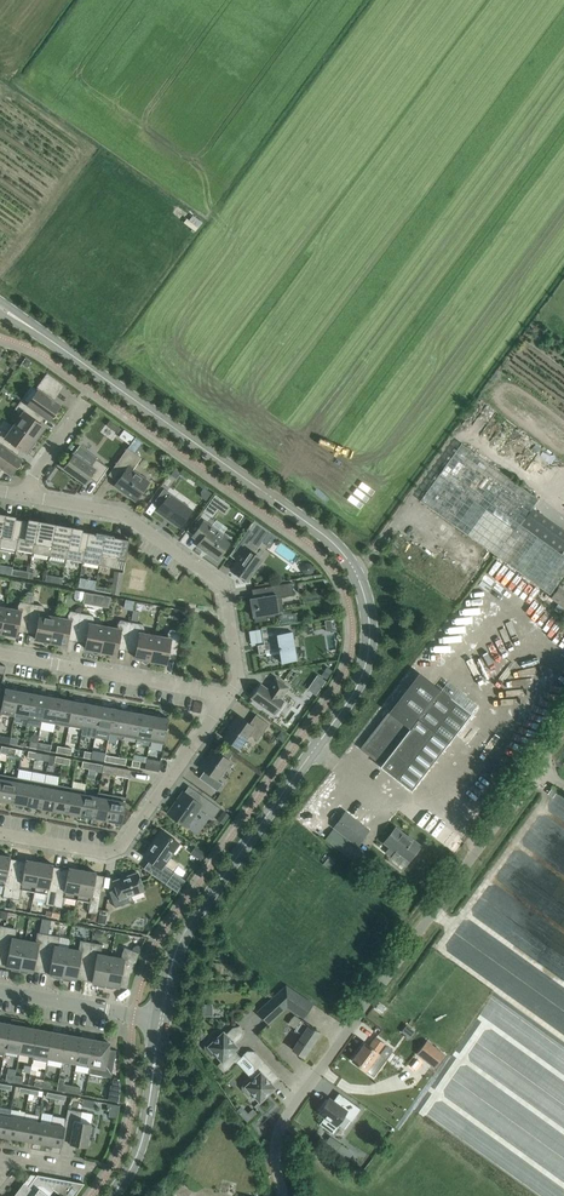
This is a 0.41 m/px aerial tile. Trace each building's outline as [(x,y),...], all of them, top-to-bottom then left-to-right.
[(191,214),(184,223),(195,232),(202,223),(191,214)] [(26,357),(22,362),(27,366),(31,361),(26,357)] [(12,359),(9,364),(15,368),(18,364),(12,359)] [(51,398),(62,384),(64,385),(65,385),(47,372),(36,388),(38,390),(28,404),(42,414),(42,415),(49,420),(51,418),(54,418),(56,416),(57,413),(56,411),(60,405),(51,398)] [(37,421),(42,415),(42,414),(28,404),(21,399),(15,408),(21,415),(14,424),(35,439),(44,426),(37,421)] [(109,419),(106,424),(118,433),(121,428),(109,419)] [(14,424),(8,433),(0,431),(0,444),(14,454),(19,447),(26,452),(35,439),(14,424)] [(125,430),(120,436),(126,440),(130,434),(125,430)] [(461,443),(443,469),(520,524),(497,555),(550,594),(563,574),(563,531),(532,508),(529,512),(529,511),(538,498),(461,443)] [(20,461),(22,459),(14,454),(0,444),(0,470),(2,468),(11,474),(15,468),(18,468),(20,466),(21,463),(20,461)] [(97,482),(108,467),(96,458),(97,457),(96,458),(79,446),(80,445),(79,444),(63,467),(86,483),(90,477),(97,482)] [(137,476),(139,473),(133,469),(142,457),(128,447),(108,474),(117,481),(116,483),(125,490),(124,492),(135,501),(139,496),(142,495),(145,491),(144,488),(148,483),(137,476)] [(176,465),(171,472),(176,476),(181,469),(176,465)] [(520,524),(443,469),(420,500),(497,555),(520,524)] [(204,485),(201,489),(202,495),(207,499),(212,491),(204,485)] [(193,510),(170,494),(170,493),(164,488),(155,500),(161,504),(157,510),(181,527),(193,510)] [(218,509),(226,514),(232,505),(215,493),(203,510),(212,516),(218,509)] [(22,520),(14,518),(14,517),(5,515),(0,543),(0,546),(16,549),(22,520)] [(33,552),(38,521),(29,520),(29,521),(22,520),(16,549),(33,552)] [(231,540),(204,520),(193,536),(200,541),(197,545),(217,559),(231,540)] [(254,553),(262,541),(261,540),(268,531),(269,532),(270,531),(254,520),(233,550),(241,555),(231,569),(237,573),(236,575),(243,580),(244,578),(247,580),(262,559),(254,553)] [(49,556),(55,526),(55,524),(38,521),(33,552),(49,556)] [(66,559),(72,527),(55,524),(55,526),(49,556),(66,559)] [(83,562),(88,532),(81,531),(81,529),(72,527),(66,559),(83,562)] [(99,565),(105,534),(96,532),(96,533),(88,532),(83,562),(99,565)] [(129,540),(122,538),(114,537),(114,535),(105,534),(99,565),(116,568),(118,561),(125,562),(129,540)] [(303,568),(302,569),(303,571),(304,573),(305,574),(306,575),(308,575),(310,575),(311,575),(313,574),(314,572),(315,571),(315,569),(315,567),(314,565),(313,564),(311,563),(309,563),(307,563),(306,564),(304,565),(303,566),(303,568)] [(29,571),(18,569),(17,576),(28,578),(29,571)] [(63,577),(52,575),(50,582),(61,584),(63,577)] [(252,589),(253,597),(249,598),(253,617),(254,616),(255,622),(268,620),(267,614),(279,612),(277,597),(294,594),(292,582),(252,589)] [(113,585),(111,593),(119,594),(120,586),(113,585)] [(552,596),(563,605),(563,594),(557,589),(552,596)] [(83,598),(83,602),(92,604),(94,593),(85,591),(83,598)] [(25,632),(31,603),(32,595),(27,594),(25,596),(24,602),(20,601),(17,607),(16,609),(6,607),(1,633),(16,636),(18,627),(26,628),(25,631),(25,632)] [(51,642),(55,617),(45,614),(45,612),(44,605),(31,603),(25,632),(26,632),(26,629),(37,631),(35,639),(41,640),(42,643),(45,645),(48,644),(50,642),(51,642)] [(175,608),(175,612),(178,617),(182,618),(184,609),(175,608)] [(75,641),(81,612),(74,611),(70,610),(67,616),(66,619),(55,617),(51,642),(66,645),(68,636),(76,638),(75,641)] [(101,651),(105,626),(95,624),(95,622),(94,615),(81,612),(75,641),(76,641),(76,638),(87,640),(85,648),(91,649),(92,652),(95,654),(98,653),(100,651),(101,651)] [(125,650),(131,622),(120,620),(117,626),(116,628),(105,626),(101,651),(116,654),(118,645),(126,647),(125,650)] [(151,660),(156,635),(145,633),(145,631),(144,624),(131,622),(125,650),(126,650),(126,647),(137,649),(135,658),(141,659),(142,662),(145,663),(148,663),(150,660),(151,660)] [(290,624),(261,628),(264,643),(257,644),(259,654),(266,653),(265,650),(279,647),(281,662),(297,659),(292,631),(291,631),(290,624)] [(176,659),(181,631),(171,629),(167,635),(166,637),(156,635),(151,660),(166,663),(168,655),(176,656),(175,659),(176,659)] [(328,667),(324,673),(329,677),(333,671),(328,667)] [(316,674),(307,689),(317,695),(326,679),(316,674)] [(251,697),(274,714),(284,700),(281,698),(289,687),(276,677),(270,686),(271,687),(269,689),(261,684),(251,697)] [(397,717),(391,712),(364,748),(383,762),(380,766),(411,790),(471,713),(450,696),(447,700),(420,679),(400,704),(404,708),(397,717)] [(14,716),(20,689),(18,688),(14,688),(13,689),(5,688),(1,713),(14,716)] [(28,718),(33,693),(25,691),(25,690),(21,689),(20,689),(14,716),(28,718)] [(42,721),(47,694),(45,693),(41,693),(40,694),(33,693),(28,718),(27,724),(41,727),(42,721)] [(55,723),(60,698),(52,696),(53,695),(49,694),(47,694),(42,721),(55,723)] [(69,726),(74,699),(72,698),(68,698),(68,699),(60,698),(55,723),(69,726)] [(82,728),(87,703),(79,701),(80,700),(76,699),(74,699),(69,726),(82,728)] [(95,737),(96,731),(101,704),(99,703),(95,703),(95,704),(87,703),(82,728),(81,734),(95,737)] [(109,733),(114,708),(107,706),(107,705),(103,704),(101,704),(96,731),(109,733)] [(122,741),(123,736),(128,709),(126,708),(122,708),(122,709),(114,708),(109,733),(118,735),(117,740),(122,741)] [(137,738),(141,713),(134,711),(134,710),(130,709),(128,709),(123,736),(137,738)] [(150,741),(155,714),(153,713),(149,713),(149,714),(141,713),(137,738),(150,741)] [(164,743),(169,718),(161,716),(161,715),(157,714),(155,714),(150,741),(164,743)] [(233,724),(224,737),(239,748),(249,734),(257,740),(269,724),(256,714),(249,723),(238,715),(232,723),(233,724)] [(281,729),(276,736),(283,741),(288,734),(281,729)] [(222,754),(214,748),(207,757),(209,758),(201,769),(204,771),(199,777),(217,790),(223,783),(217,779),(230,760),(229,759),(222,754)] [(225,749),(222,754),(229,759),(232,754),(225,749)] [(159,771),(161,761),(147,758),(145,768),(159,771)] [(116,775),(117,767),(103,764),(102,772),(116,775)] [(130,777),(131,769),(117,767),(116,775),(130,777)] [(17,777),(4,774),(0,794),(0,800),(13,802),(17,777)] [(26,805),(31,779),(17,777),(13,802),(26,805)] [(40,807),(44,782),(31,779),(26,805),(40,807)] [(53,810),(58,784),(44,782),(40,807),(53,810)] [(67,813),(72,787),(58,784),(53,810),(67,813)] [(80,815),(84,794),(85,789),(72,787),(67,813),(80,815)] [(551,790),(547,795),(552,799),(556,793),(551,790)] [(167,813),(186,826),(199,808),(213,818),(220,808),(201,794),(196,800),(183,791),(167,813)] [(108,820),(112,795),(98,792),(97,796),(98,796),(94,818),(108,820)] [(94,818),(98,796),(97,796),(84,794),(80,815),(94,818)] [(121,823),(126,797),(112,795),(108,820),(121,823)] [(223,810),(217,819),(224,824),(230,814),(223,810)] [(369,830),(345,811),(334,827),(358,845),(369,830)] [(421,845),(412,838),(412,839),(396,827),(384,842),(389,846),(385,851),(392,856),(395,851),(409,861),(421,845)] [(162,830),(144,856),(149,860),(144,868),(177,892),(185,880),(190,874),(178,866),(174,872),(164,865),(173,852),(180,843),(176,840),(162,830)] [(349,841),(340,852),(353,862),(362,851),(349,841)] [(196,845),(191,852),(200,858),(205,851),(196,845)] [(18,860),(17,859),(17,860),(11,859),(10,858),(11,856),(0,854),(0,885),(3,886),(2,893),(3,893),(3,896),(11,898),(18,860)] [(328,855),(322,863),(329,868),(335,860),(328,855)] [(34,891),(40,862),(26,859),(26,861),(25,861),(25,862),(19,861),(19,860),(18,860),(11,898),(19,899),(20,896),(21,896),(23,889),(34,891)] [(54,906),(61,868),(60,867),(60,868),(54,867),(53,866),(54,864),(40,862),(34,891),(46,894),(45,901),(46,901),(45,904),(54,906)] [(77,899),(83,870),(69,867),(68,869),(68,870),(62,869),(62,868),(61,868),(54,906),(62,907),(63,904),(64,904),(66,897),(77,899)] [(97,914),(104,875),(103,875),(103,876),(97,875),(97,874),(96,874),(96,872),(83,870),(77,899),(89,901),(87,909),(89,909),(88,912),(91,913),(97,914)] [(144,890),(138,872),(114,881),(116,888),(109,891),(115,907),(130,902),(128,896),(144,890)] [(0,916),(0,917),(7,918),(9,911),(1,910),(0,916)] [(99,913),(97,922),(105,924),(107,914),(99,913)] [(25,940),(15,938),(17,928),(6,926),(0,957),(0,964),(12,967),(11,970),(20,971),(25,940)] [(42,972),(49,934),(37,932),(36,942),(25,940),(20,971),(28,973),(28,970),(42,972)] [(62,979),(68,948),(58,946),(60,936),(49,934),(42,972),(55,975),(54,978),(62,979)] [(84,980),(91,942),(80,940),(78,950),(68,948),(62,979),(71,981),(71,978),(84,980)] [(105,987),(111,956),(101,954),(103,944),(91,942),(84,980),(98,983),(97,986),(105,987)] [(134,946),(132,950),(139,952),(141,945),(137,943),(134,946)] [(132,973),(139,953),(139,952),(132,950),(125,947),(122,953),(121,958),(111,956),(105,987),(114,989),(114,986),(128,988),(131,972),(132,973)] [(286,985),(273,997),(284,1009),(287,1006),(304,1017),(313,1003),(286,985)] [(268,1024),(284,1009),(273,997),(257,1011),(268,1024)] [(304,1057),(320,1033),(309,1025),(301,1020),(294,1031),(301,1035),(292,1049),(304,1057)] [(5,1049),(10,1023),(10,1024),(2,1022),(1,1025),(0,1025),(0,1054),(4,1055),(5,1049)] [(19,1052),(24,1026),(16,1025),(16,1028),(10,1027),(11,1023),(10,1023),(5,1049),(19,1052)] [(241,1057),(234,1050),(238,1047),(234,1044),(242,1037),(240,1035),(244,1030),(239,1025),(235,1029),(233,1027),(225,1034),(223,1032),(219,1036),(219,1035),(215,1040),(212,1037),(206,1043),(206,1049),(212,1055),(214,1052),(222,1061),(217,1065),(224,1073),(241,1057)] [(415,1031),(407,1025),(402,1031),(410,1037),(415,1031)] [(34,1054),(39,1028),(38,1028),(37,1032),(31,1031),(32,1028),(24,1026),(19,1052),(33,1054),(34,1054)] [(48,1057),(53,1031),(52,1031),(52,1035),(46,1033),(46,1030),(39,1029),(39,1028),(34,1054),(33,1054),(32,1059),(48,1061),(48,1057)] [(62,1060),(67,1033),(66,1037),(60,1036),(61,1033),(53,1032),(53,1031),(48,1057),(62,1060)] [(76,1062),(81,1036),(80,1040),(74,1039),(75,1036),(67,1034),(67,1033),(62,1060),(76,1062)] [(91,1065),(96,1039),(95,1039),(95,1043),(89,1041),(89,1038),(82,1037),(82,1036),(81,1036),(76,1062),(90,1065),(91,1065)] [(387,1058),(378,1052),(384,1044),(376,1037),(369,1046),(365,1043),(352,1060),(374,1076),(387,1058)] [(111,1077),(116,1050),(108,1048),(109,1047),(108,1047),(109,1042),(106,1042),(96,1040),(96,1039),(91,1065),(90,1065),(89,1073),(111,1077)] [(427,1041),(418,1053),(435,1067),(444,1054),(427,1041)] [(279,1077),(254,1051),(247,1050),(243,1054),(254,1066),(254,1071),(258,1075),(252,1080),(249,1077),(243,1083),(243,1089),(249,1095),(251,1093),(260,1101),(275,1087),(272,1084),(279,1077)] [(14,1082),(15,1075),(7,1073),(5,1080),(14,1082)] [(22,1083),(23,1076),(15,1075),(14,1082),(22,1083)] [(109,1091),(108,1099),(116,1101),(120,1101),(121,1085),(120,1078),(114,1077),(112,1085),(111,1085),(109,1091)] [(42,1087),(44,1080),(35,1078),(34,1085),(42,1087)] [(71,1092),(72,1085),(64,1084),(65,1079),(59,1078),(57,1090),(71,1092)] [(51,1089),(52,1081),(44,1080),(42,1087),(51,1089)] [(79,1094),(81,1087),(72,1085),(71,1092),(79,1094)] [(361,1108),(341,1094),(335,1102),(329,1098),(325,1104),(323,1103),(318,1110),(320,1111),(319,1112),(325,1117),(319,1124),(333,1134),(339,1125),(337,1124),(343,1115),(352,1121),(361,1108)] [(90,1100),(82,1098),(80,1105),(95,1107),(95,1106),(89,1105),(90,1100)] [(251,1107),(242,1116),(247,1121),(256,1112),(251,1107)] [(94,1135),(95,1126),(91,1125),(91,1122),(80,1120),(82,1111),(68,1108),(65,1126),(62,1139),(63,1139),(70,1141),(70,1143),(87,1146),(89,1134),(94,1135)] [(10,1116),(0,1114),(0,1135),(6,1136),(10,1116)] [(20,1139),(24,1118),(10,1116),(6,1136),(20,1139)] [(34,1141),(37,1121),(24,1118),(20,1139),(34,1141)] [(47,1144),(51,1123),(37,1121),(34,1141),(47,1144)] [(62,1139),(65,1126),(51,1123),(47,1144),(61,1147),(63,1139),(62,1139)] [(317,1135),(331,1146),(335,1140),(321,1129),(317,1135)] [(341,1144),(337,1151),(346,1158),(351,1151),(341,1144)] [(55,1188),(42,1179),(43,1176),(45,1177),(45,1176),(37,1174),(28,1186),(24,1183),(25,1182),(24,1182),(14,1195),(50,1195),(49,1195),(55,1188)] [(84,1183),(62,1179),(62,1180),(64,1180),(56,1191),(63,1195),(75,1195),(85,1183),(84,1183)]
